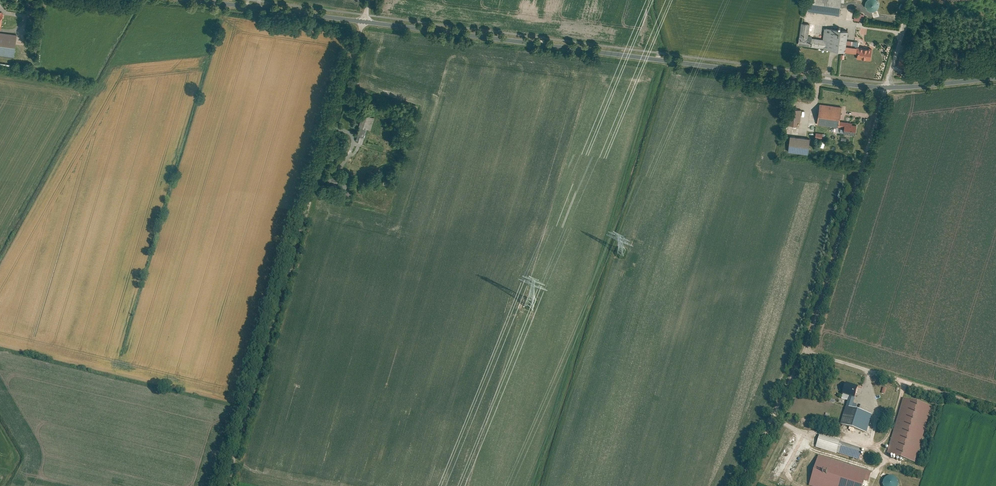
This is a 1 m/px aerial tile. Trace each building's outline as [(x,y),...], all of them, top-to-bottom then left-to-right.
[(809,10),(841,14),(843,0),(810,0),(809,10)] [(877,0),(864,0),(864,9),(877,9),(877,0)] [(856,11),(854,20),(861,21),(863,12),(856,11)] [(811,23),(802,22),(799,44),(858,52),(857,58),(871,60),(873,48),(860,46),(861,41),(848,39),(849,30),(825,26),(824,38),(809,36),(811,23)] [(0,32),(0,54),(14,56),(17,34),(0,32)] [(907,56),(901,55),(897,67),(904,69),(907,56)] [(821,103),(818,124),(844,127),(843,132),(856,133),(857,124),(853,124),(853,122),(840,120),(842,106),(821,103)] [(790,107),(788,125),(797,126),(798,121),(801,121),(802,109),(790,107)] [(358,140),(353,157),(379,165),(386,144),(363,137),(366,127),(371,128),(374,116),(362,112),(358,125),(360,126),(356,139),(358,140)] [(811,138),(791,135),(789,151),(809,154),(811,138)] [(857,388),(845,385),(843,394),(855,398),(857,388)] [(932,406),(903,398),(886,455),(915,463),(932,406)] [(846,406),(840,425),(867,434),(873,415),(851,408),(846,406)] [(816,448),(859,461),(861,454),(858,453),(860,448),(820,436),(816,448)] [(872,472),(819,455),(809,485),(810,485),(863,485),(866,476),(870,477),(872,472)] [(896,478),(894,476),(891,476),(889,476),(886,477),(885,479),(883,481),(883,484),(884,485),(898,485),(899,485),(898,482),(898,480),(896,478)]
